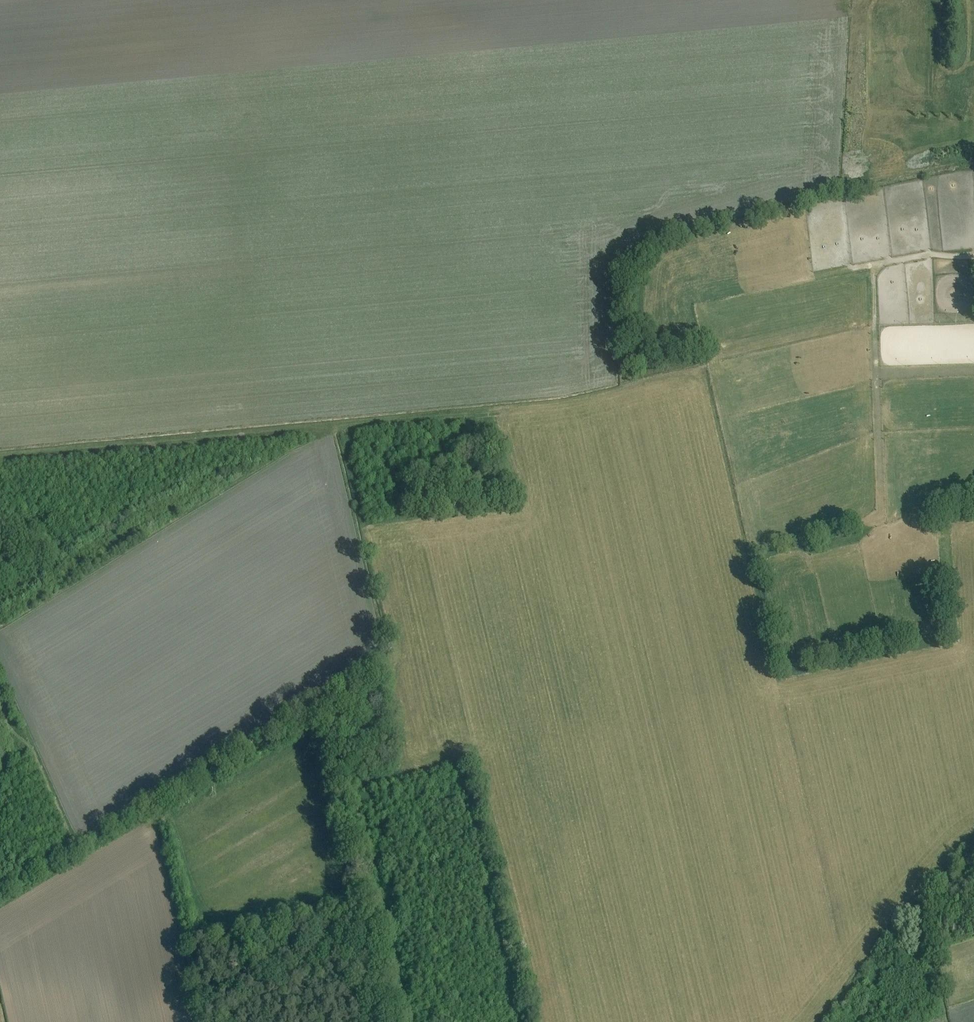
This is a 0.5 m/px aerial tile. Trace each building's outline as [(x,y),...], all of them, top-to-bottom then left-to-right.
[(961,928),(970,925),(966,914),(957,916),(961,928)]
